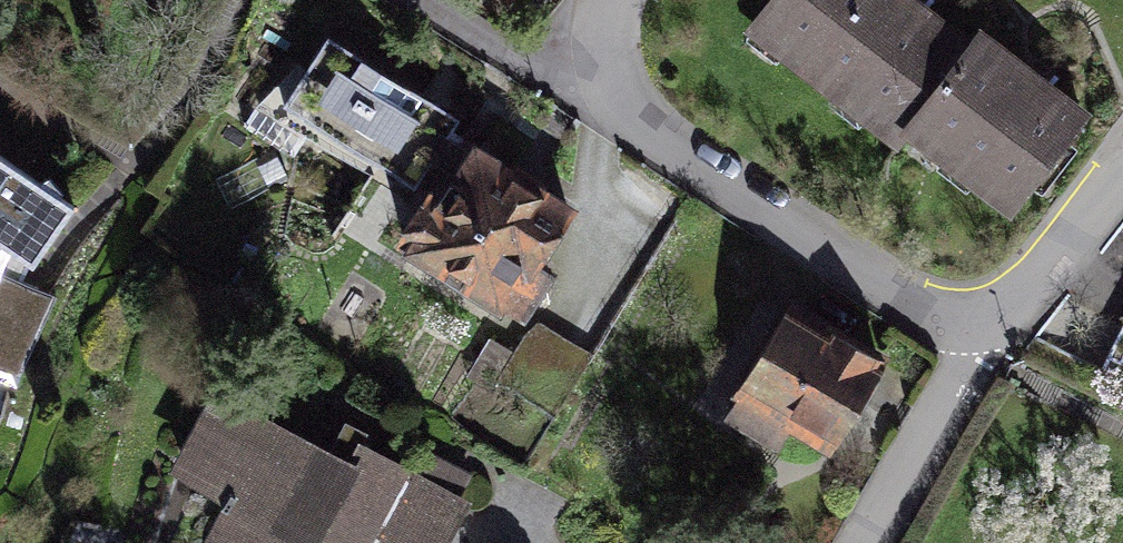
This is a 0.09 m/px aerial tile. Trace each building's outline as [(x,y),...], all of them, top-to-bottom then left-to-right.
[(885,0),(782,0),(746,47),(903,165),(912,153),(1009,225),(1085,124),(983,48),(971,64),(885,0)] [(447,110),(338,48),(299,115),(408,178),(447,110)] [(571,222),(461,156),(398,259),(492,315),(520,268),(537,278),(571,222)] [(0,174),(0,265),(3,255),(39,272),(81,221),(0,174)] [(32,385),(70,307),(0,281),(0,374),(32,385)] [(888,394),(783,321),(730,396),(835,469),(888,394)] [(220,401),(177,481),(229,509),(211,542),(213,542),(456,542),(488,484),(378,425),(353,472),(220,401)]
